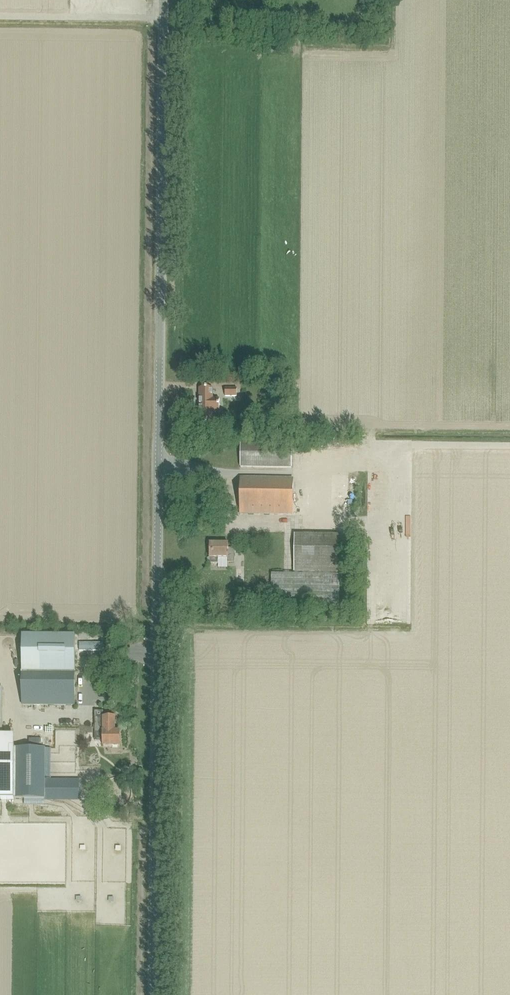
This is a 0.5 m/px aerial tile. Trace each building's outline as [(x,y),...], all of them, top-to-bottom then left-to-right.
[(213,389),(199,389),(199,425),(213,425),(213,413),(219,413),(219,399),(213,399),(213,389)] [(291,468),(292,443),(241,443),(240,467),(291,468)] [(240,477),(239,514),(292,515),(293,479),(240,477)] [(294,534),(294,571),(340,572),(340,535),(294,534)] [(234,562),(234,548),(228,548),(228,543),(210,543),(209,563),(218,563),(218,558),(228,558),(228,562),(234,562)] [(271,606),(340,606),(340,574),(272,573),(271,606)] [(23,635),(22,705),(75,705),(75,636),(23,635)] [(115,717),(95,717),(95,733),(96,733),(96,732),(104,732),(104,747),(120,746),(120,731),(116,731),(115,717)] [(14,748),(14,746),(3,735),(3,736),(0,736),(0,799),(14,799),(14,748)] [(14,748),(14,799),(44,799),(45,748),(14,748)]
